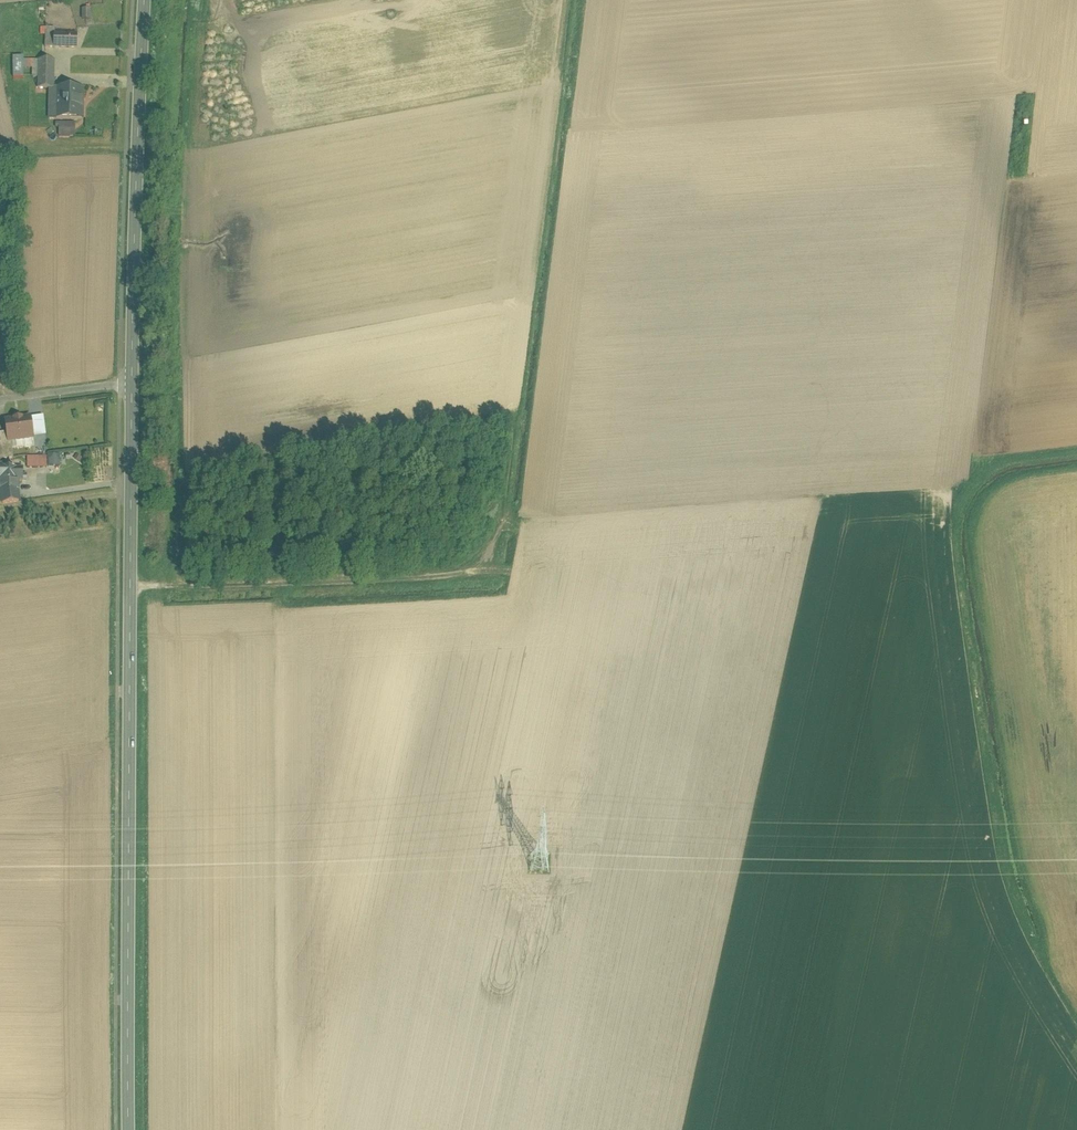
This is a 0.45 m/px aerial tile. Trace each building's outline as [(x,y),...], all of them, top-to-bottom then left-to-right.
[(89,21),(89,10),(80,11),(81,21),(89,21)] [(53,35),(52,49),(76,50),(77,36),(53,35)] [(20,79),(20,59),(10,59),(11,79),(20,79)] [(50,61),(34,61),(33,89),(50,89),(50,61)] [(81,120),(82,90),(53,89),(52,119),(81,120)] [(73,125),(59,125),(59,138),(73,138),(73,125)] [(3,419),(6,442),(32,438),(29,416),(3,419)] [(46,466),(59,466),(58,455),(46,456),(46,466)] [(3,491),(5,504),(5,506),(20,503),(19,490),(19,481),(27,481),(26,468),(4,469),(4,466),(0,466),(0,480),(3,480),(3,487),(3,491)]
